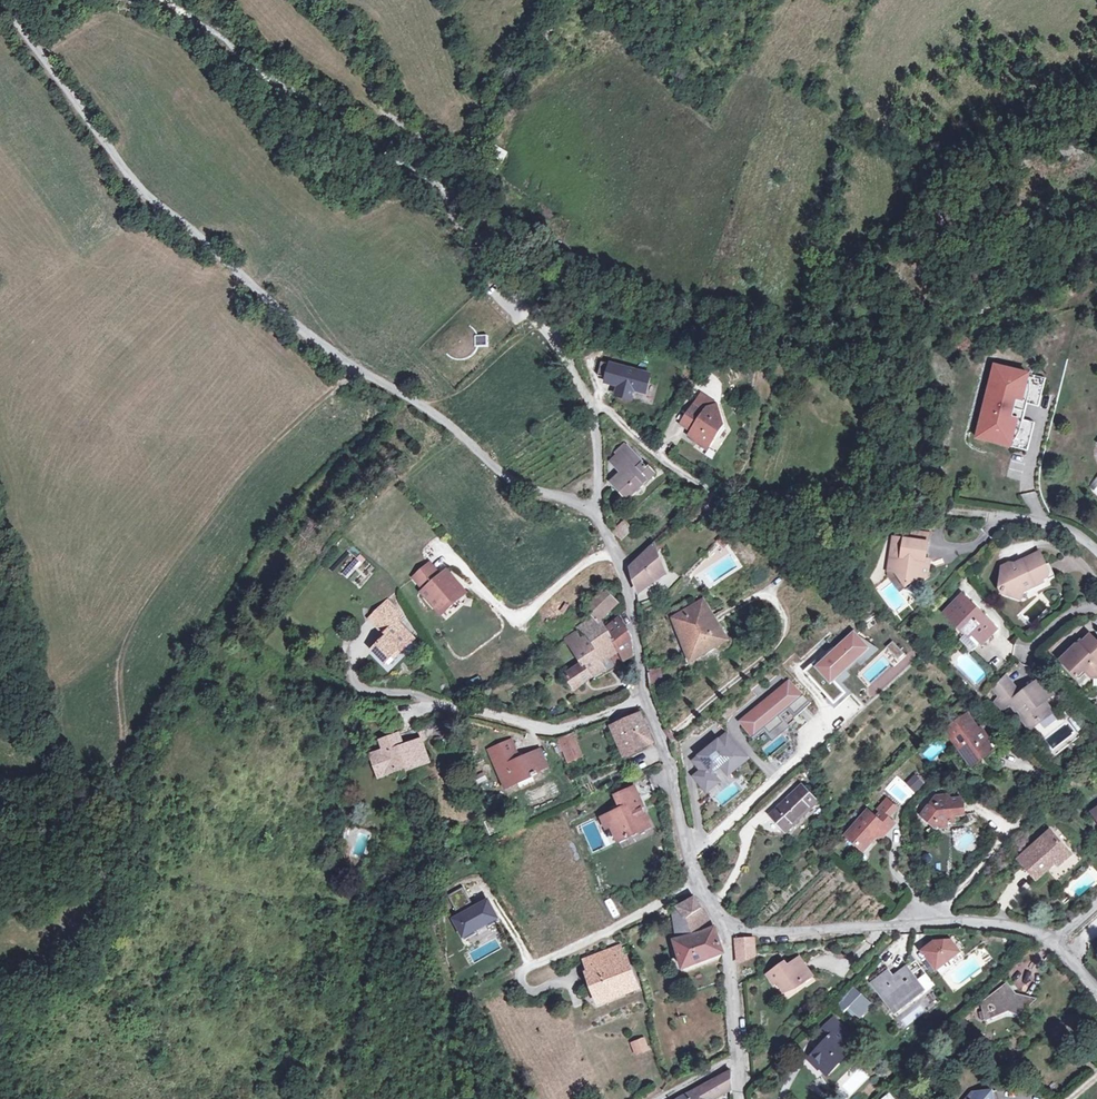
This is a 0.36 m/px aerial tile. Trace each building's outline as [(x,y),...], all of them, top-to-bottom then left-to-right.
[(487,158),(497,166),(508,153),(498,145),(487,158)] [(488,190),(477,186),(473,196),(484,200),(488,190)] [(488,337),(477,336),(477,335),(473,329),(468,326),(462,325),(456,325),(450,328),(447,332),(444,337),(444,340),(444,347),(447,353),(451,357),(454,358),(459,359),(464,359),(468,358),(473,354),(477,349),(478,347),(488,347),(488,337)] [(607,378),(605,383),(619,386),(617,391),(632,395),(633,396),(635,391),(646,394),(651,375),(602,362),(598,376),(607,378)] [(1039,407),(1046,379),(995,366),(988,394),(991,395),(987,411),(984,411),(977,439),(1027,451),(1034,423),(1023,420),(1027,404),(1039,407)] [(618,391),(617,396),(631,400),(632,395),(618,391)] [(702,395),(693,407),(704,414),(706,410),(718,406),(702,395)] [(715,428),(725,425),(718,406),(706,410),(704,414),(693,407),(681,424),(693,432),(697,434),(693,439),(693,440),(708,451),(717,436),(715,428)] [(715,428),(717,436),(725,425),(715,428)] [(610,461),(617,468),(633,453),(626,446),(610,461)] [(1008,472),(1020,476),(1026,456),(1014,452),(1008,472)] [(633,453),(617,468),(625,476),(615,486),(622,494),(626,498),(627,499),(643,485),(655,472),(649,466),(647,467),(633,453)] [(657,474),(655,472),(643,485),(644,486),(657,474)] [(622,538),(631,529),(623,522),(615,531),(616,532),(622,538)] [(911,541),(927,543),(929,535),(912,533),(911,541)] [(631,567),(637,590),(666,575),(656,551),(665,546),(660,538),(653,545),(653,547),(631,567)] [(927,543),(911,541),(893,538),(888,572),(895,573),(906,586),(918,577),(926,578),(929,565),(925,565),(925,560),(927,543)] [(335,571),(359,587),(368,574),(359,568),(363,562),(348,552),(335,571)] [(1012,569),(1002,575),(1007,585),(1004,594),(1021,599),(1023,592),(1043,582),(1042,579),(1047,576),(1050,573),(1039,553),(1011,567),(1012,569)] [(425,590),(422,593),(434,607),(450,608),(459,600),(456,597),(464,590),(452,577),(447,581),(442,575),(441,576),(430,564),(414,578),(425,590)] [(452,577),(448,571),(442,575),(447,581),(452,577)] [(585,607),(595,617),(599,620),(600,619),(618,602),(604,589),(585,607)] [(467,594),(464,590),(456,597),(459,600),(467,594)] [(972,607),(970,605),(962,597),(949,611),(957,618),(955,620),(961,626),(960,627),(959,631),(962,634),(967,635),(959,644),(968,653),(979,642),(980,643),(994,629),(988,623),(985,621),(984,622),(981,620),(979,617),(982,615),(973,606),(972,607)] [(369,619),(377,627),(395,609),(396,608),(388,600),(369,619)] [(690,661),(727,640),(703,601),(673,618),(690,661)] [(441,615),(450,608),(434,607),(441,615)] [(386,636),(379,644),(373,650),(385,663),(400,648),(402,651),(403,650),(408,655),(412,654),(418,648),(418,644),(413,639),(414,638),(397,621),(402,616),(395,609),(377,627),(384,633),(386,636)] [(873,615),(863,621),(868,628),(877,622),(873,615)] [(588,635),(587,635),(590,640),(606,630),(605,629),(604,626),(600,619),(599,620),(595,617),(579,628),(579,629),(588,635)] [(618,618),(605,629),(606,630),(613,641),(614,640),(618,648),(608,654),(615,664),(623,659),(634,654),(632,639),(618,618)] [(994,629),(980,643),(982,644),(995,630),(994,629)] [(594,662),(600,659),(608,654),(618,648),(614,640),(613,641),(606,630),(590,640),(587,635),(580,640),(584,647),(594,662)] [(1091,677),(1096,677),(1096,636),(1093,632),(1080,645),(1076,644),(1060,659),(1077,676),(1084,670),(1091,677)] [(386,636),(384,633),(376,641),(379,644),(386,636)] [(606,669),(600,659),(594,662),(584,647),(580,640),(575,633),(566,639),(582,663),(565,675),(576,690),(584,684),(590,677),(606,669)] [(838,684),(849,675),(846,672),(857,661),(860,664),(875,651),(856,634),(854,636),(865,648),(833,678),(838,684)] [(835,704),(847,693),(838,684),(833,678),(865,648),(854,636),(837,651),(833,646),(821,658),(824,661),(820,665),(817,661),(816,660),(804,671),(835,704)] [(880,652),(893,666),(905,655),(891,641),(880,652)] [(600,659),(606,669),(609,672),(617,668),(608,654),(600,659)] [(665,689),(661,668),(648,671),(653,691),(665,689)] [(1038,720),(1039,723),(1052,713),(1044,702),(1052,695),(1041,680),(1020,696),(1005,676),(994,688),(1000,697),(995,702),(1001,710),(1010,704),(1015,711),(1017,709),(1023,717),(1021,718),(1028,728),(1038,720)] [(791,682),(742,722),(754,736),(765,727),(770,734),(783,723),(779,717),(789,707),(795,714),(809,702),(791,682)] [(622,754),(651,740),(640,713),(610,726),(622,754)] [(979,733),(977,730),(967,716),(947,731),(973,766),(979,761),(976,758),(983,753),(986,757),(993,751),(987,743),(990,740),(982,730),(979,733)] [(1030,730),(1039,723),(1038,720),(1028,728),(1030,730)] [(783,723),(770,734),(774,739),(788,728),(783,723)] [(378,754),(386,774),(408,766),(409,769),(429,762),(416,729),(382,742),(386,751),(378,754)] [(735,768),(749,758),(727,734),(694,761),(701,771),(694,777),(703,787),(713,778),(710,774),(712,773),(721,765),(728,760),(735,768)] [(569,762),(581,757),(572,736),(559,741),(569,762)] [(506,788),(517,783),(516,781),(547,767),(540,750),(519,759),(511,741),(490,751),(506,788)] [(386,774),(378,754),(371,756),(378,777),(386,774)] [(728,760),(721,765),(728,774),(735,768),(728,760)] [(904,782),(914,792),(924,782),(915,772),(904,782)] [(713,778),(703,787),(706,792),(719,782),(712,773),(710,774),(713,778)] [(786,832),(818,802),(802,786),(770,816),(786,832)] [(643,806),(634,788),(616,796),(621,809),(602,818),(606,828),(611,826),(618,841),(629,836),(627,832),(637,827),(639,832),(650,827),(641,807),(643,806)] [(948,818),(956,817),(964,815),(962,799),(949,800),(949,796),(936,797),(921,816),(928,822),(936,822),(940,824),(948,824),(948,818)] [(880,833),(884,837),(894,825),(881,813),(876,818),(867,811),(846,835),(863,851),(880,833)] [(948,824),(949,825),(957,824),(956,817),(948,818),(948,824)] [(627,832),(629,836),(639,832),(637,827),(627,832)] [(1034,877),(1053,861),(1058,867),(1071,856),(1051,833),(1019,861),(1034,877)] [(454,920),(465,940),(476,934),(474,930),(486,923),(489,927),(499,921),(488,901),(471,910),(469,906),(472,904),(463,887),(447,896),(459,917),(454,920)] [(688,920),(678,927),(678,937),(682,949),(679,951),(683,968),(722,953),(722,947),(715,928),(695,898),(694,898),(678,908),(688,920)] [(675,909),(678,927),(688,920),(678,908),(675,909)] [(754,938),(736,938),(738,962),(742,960),(756,954),(755,942),(754,938)] [(940,975),(962,957),(949,941),(934,942),(921,951),(940,975)] [(582,961),(587,972),(626,957),(622,945),(582,961)] [(637,985),(626,957),(587,972),(598,1000),(637,985)] [(767,975),(774,984),(777,982),(785,992),(794,986),(795,989),(802,984),(803,977),(810,973),(799,957),(787,966),(784,963),(767,975)] [(908,999),(910,1002),(924,990),(906,967),(893,978),(887,970),(872,983),(893,1011),(908,999)] [(812,977),(810,973),(803,977),(802,984),(812,977)] [(1004,984),(993,993),(995,996),(989,999),(991,1002),(982,1007),(986,1020),(1009,1010),(1027,1018),(1027,1008),(1037,999),(1012,992),(1004,984)] [(855,989),(851,993),(858,999),(861,995),(855,989)] [(850,1007),(858,999),(851,993),(837,1008),(843,1014),(850,1007)] [(981,1003),(982,1007),(991,1002),(989,999),(995,996),(993,993),(981,1003)] [(858,999),(850,1007),(861,1017),(872,1005),(861,995),(858,999)] [(810,1058),(819,1066),(828,1075),(858,1045),(832,1019),(820,1031),(826,1037),(820,1043),(823,1046),(810,1058)] [(637,1054),(647,1049),(643,1039),(633,1043),(637,1054)] [(819,1066),(810,1058),(807,1062),(815,1070),(819,1066)] [(732,1089),(730,1070),(679,1098),(715,1098),(732,1089)]
